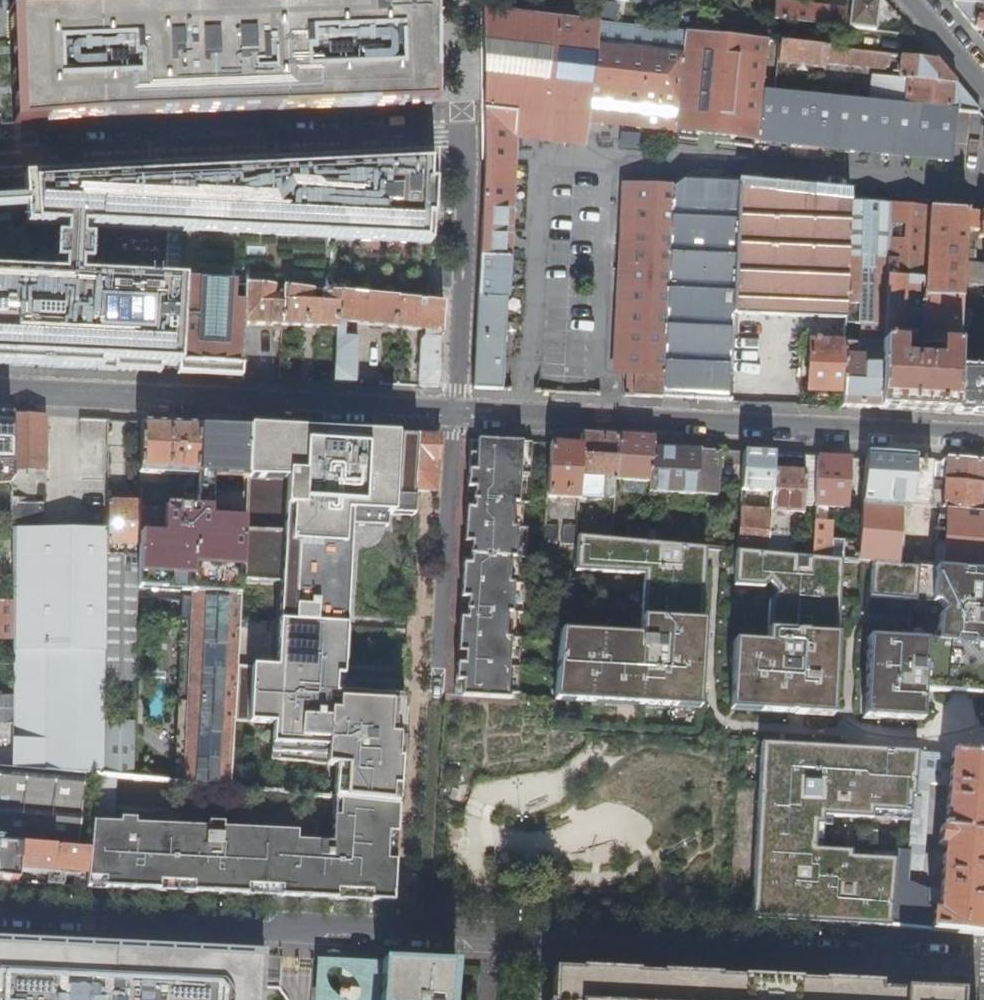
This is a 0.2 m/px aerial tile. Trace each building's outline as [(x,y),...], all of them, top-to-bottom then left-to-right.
[(8,10),(9,13),(15,12),(16,33),(17,48),(17,53),(18,73),(12,73),(12,87),(19,86),(19,90),(20,120),(14,121),(14,123),(237,106),(268,104),(268,111),(435,104),(435,0),(263,0),(15,10),(8,10)] [(692,9),(710,11),(712,1),(701,0),(693,0),(692,9)] [(879,0),(852,0),(851,13),(774,5),(772,18),(875,31),(879,0)] [(953,3),(974,28),(976,30),(983,31),(983,6),(953,3)] [(485,110),(518,113),(572,119),(580,120),(589,21),(485,9),(485,13),(485,92),(485,110)] [(676,129),(686,32),(589,21),(580,120),(602,122),(676,129)] [(765,53),(766,40),(686,32),(676,129),(756,140),(761,90),(765,53)] [(768,41),(767,53),(778,54),(779,42),(768,41)] [(890,67),(891,54),(779,42),(778,54),(777,63),(826,67),(826,64),(885,70),(886,67),(890,67)] [(778,54),(767,53),(765,53),(761,90),(774,92),(777,63),(778,54)] [(872,75),(869,101),(894,103),(956,109),(979,112),(957,85),(935,58),(901,55),(900,72),(893,71),(892,78),(872,75)] [(843,98),(845,88),(829,86),(828,97),(843,98)] [(845,87),(845,88),(843,98),(856,100),(857,88),(845,87)] [(890,153),(894,103),(869,101),(856,100),(843,98),(828,97),(774,92),(761,90),(756,140),(890,154),(890,153)] [(950,158),(956,109),(894,103),(890,153),(950,158)] [(503,390),(518,113),(485,110),(485,161),(482,206),(477,307),(475,339),(473,388),(503,390)] [(601,132),(602,122),(580,120),(572,119),(571,128),(601,132)] [(33,367),(112,371),(162,373),(162,365),(179,366),(185,281),(235,284),(246,285),(274,287),(285,288),(313,290),(324,291),(328,291),(328,288),(323,288),(323,283),(327,283),(326,246),(322,246),(322,241),(431,244),(435,155),(291,161),(291,165),(258,167),(258,163),(128,169),(128,173),(95,175),(95,171),(8,176),(10,198),(10,209),(11,225),(51,228),(50,238),(40,238),(39,263),(49,264),(48,275),(0,272),(0,365),(33,367)] [(688,399),(699,176),(691,175),(673,189),(665,373),(664,379),(663,398),(688,399)] [(849,190),(749,181),(708,177),(699,176),(688,399),(730,402),(734,335),(736,335),(737,314),(844,320),(847,257),(849,201),(849,190)] [(635,372),(665,373),(673,189),(636,186),(628,371),(635,372)] [(0,199),(0,209),(10,209),(10,198),(0,199)] [(847,257),(886,261),(889,205),(849,201),(847,257)] [(922,329),(922,344),(942,345),(958,346),(959,328),(964,262),(965,250),(966,231),(967,212),(889,205),(886,261),(882,343),(901,344),(902,329),(922,329)] [(967,212),(966,231),(979,232),(979,238),(983,238),(983,214),(967,212)] [(965,250),(964,262),(983,264),(983,251),(965,250)] [(859,358),(882,359),(882,343),(886,261),(847,257),(844,320),(844,322),(860,322),(859,343),(860,343),(859,358)] [(964,262),(959,328),(967,328),(969,310),(971,310),(972,285),(983,285),(983,264),(964,262)] [(233,304),(235,284),(185,281),(179,366),(179,374),(212,376),(240,377),(244,325),(245,304),(233,304)] [(273,297),(274,287),(246,285),(245,304),(244,325),(282,327),(284,293),(279,293),(279,297),(273,297)] [(313,301),(313,290),(285,288),(284,293),(282,327),(338,329),(341,293),(328,291),(324,291),(323,302),(313,301)] [(422,330),(419,386),(438,387),(439,352),(440,336),(441,303),(428,302),(341,293),(338,329),(334,382),(356,383),(358,338),(344,337),(345,322),(422,330)] [(967,328),(959,328),(958,346),(958,351),(966,351),(967,328)] [(922,329),(902,329),(901,344),(922,344),(922,329)] [(843,350),(818,348),(818,339),(808,339),(807,391),(842,392),(843,350)] [(859,343),(844,342),(843,350),(842,392),(841,407),(861,408),(879,409),(882,359),(859,358),(860,343),(859,343)] [(889,410),(897,410),(900,361),(901,344),(882,343),(882,359),(879,409),(889,410)] [(928,362),(915,362),(912,411),(933,412),(954,413),(957,370),(958,351),(958,346),(942,345),(942,357),(928,356),(928,362)] [(915,362),(900,361),(897,410),(912,411),(915,362)] [(957,370),(954,413),(983,415),(983,371),(957,370)] [(664,379),(634,378),(635,372),(628,371),(627,396),(663,398),(664,379)] [(12,488),(12,469),(12,416),(0,415),(0,488),(12,488)] [(45,469),(45,417),(12,416),(12,469),(45,469)] [(140,473),(197,475),(200,424),(171,423),(142,422),(140,473)] [(174,783),(230,788),(233,724),(236,668),(240,582),(244,518),(210,516),(212,476),(246,478),(249,426),(225,425),(219,425),(200,424),(197,475),(196,493),(196,507),(196,510),(140,508),(138,587),(202,595),(201,600),(192,599),(174,783)] [(341,798),(398,804),(404,696),(342,693),(344,659),(337,659),(338,641),(345,641),(352,525),(388,527),(389,515),(416,516),(417,491),(420,436),(249,426),(246,478),(244,518),(240,582),(283,584),(278,671),(236,668),(233,724),(275,726),(272,764),(338,768),(336,798),(341,798)] [(599,496),(615,497),(616,486),(620,437),(602,436),(584,435),(584,445),(579,499),(598,500),(599,496)] [(436,492),(441,436),(432,436),(420,436),(417,491),(436,492)] [(623,480),(652,482),(655,448),(656,438),(635,437),(620,437),(616,486),(623,486),(623,480)] [(520,526),(515,526),(517,501),(522,501),(524,472),(527,440),(482,438),(482,440),(481,453),(474,452),(472,486),(479,487),(477,507),(470,507),(467,541),(474,541),(473,562),(466,561),(463,596),(470,596),(469,617),(462,616),(459,650),(466,651),(465,662),(458,661),(457,679),(464,679),(463,694),(507,697),(508,690),(510,665),(512,636),(507,636),(509,610),(514,611),(516,582),(511,582),(513,554),(518,555),(520,526)] [(534,473),(536,441),(527,440),(524,472),(534,473)] [(573,499),(579,499),(584,445),(572,445),(572,444),(554,443),(550,498),(565,498),(564,504),(572,505),(573,499)] [(718,497),(721,451),(687,449),(655,448),(652,482),(652,493),(718,497)] [(742,491),(772,493),(773,471),(775,454),(755,453),(744,452),(742,491)] [(807,456),(806,473),(807,473),(818,473),(819,456),(807,456)] [(848,525),(852,458),(843,458),(819,456),(818,473),(816,507),(815,521),(833,522),(848,525)] [(939,481),(982,484),(983,464),(983,461),(947,458),(946,475),(939,474),(939,481)] [(866,459),(863,503),(930,508),(932,480),(933,463),(896,461),(866,459)] [(807,473),(806,473),(773,471),(772,493),(771,511),(769,534),(788,535),(790,512),(804,513),(805,506),(807,473)] [(532,502),(534,473),(524,472),(522,501),(527,501),(532,502)] [(818,473),(807,473),(805,506),(816,507),(818,473)] [(980,512),(982,484),(939,481),(938,486),(944,487),(943,509),(980,512)] [(477,507),(479,487),(472,486),(471,491),(470,502),(470,507),(477,507)] [(0,488),(0,600),(12,599),(12,521),(12,494),(12,488),(0,488)] [(187,506),(196,507),(196,493),(188,493),(187,506)] [(12,521),(40,521),(41,495),(12,494),(12,521)] [(140,502),(107,501),(107,520),(104,776),(117,777),(133,779),(138,587),(140,508),(140,502)] [(525,527),(527,501),(522,501),(517,501),(515,526),(520,526),(525,527)] [(980,512),(943,509),(930,508),(863,503),(859,544),(858,561),(872,563),(983,572),(983,512),(980,512)] [(771,511),(740,509),(737,552),(768,554),(769,534),(771,511)] [(614,514),(578,512),(577,526),(577,537),(612,540),(614,514)] [(107,520),(40,521),(12,521),(12,574),(12,599),(13,639),(13,663),(13,696),(13,724),(13,768),(56,772),(98,776),(104,776),(107,520)] [(832,541),(833,522),(815,521),(813,557),(842,558),(858,561),(859,544),(832,541)] [(560,525),(548,524),(546,542),(558,542),(560,525)] [(564,543),(576,544),(577,537),(577,526),(565,525),(564,543)] [(528,555),(530,527),(525,527),(520,526),(518,555),(523,555),(528,555)] [(612,540),(577,537),(576,544),(575,569),(643,573),(640,635),(560,630),(556,700),(699,708),(704,621),(702,621),(706,548),(612,540)] [(473,562),(474,541),(467,541),(467,546),(466,556),(466,561),(473,562)] [(779,592),(769,600),(766,642),(734,640),(729,709),(832,716),(842,558),(813,557),(768,554),(737,552),(735,585),(765,587),(771,582),(779,592)] [(521,583),(523,555),(518,555),(513,554),(511,582),(516,582),(521,583)] [(872,563),(870,597),(912,600),(909,640),(868,638),(863,717),(921,721),(923,691),(983,697),(983,572),(872,563)] [(524,612),(526,583),(521,583),(516,582),(514,611),(519,611),(524,612)] [(469,617),(470,596),(463,596),(463,600),(462,611),(462,616),(469,617)] [(572,602),(542,600),(541,611),(562,613),(571,614),(572,602)] [(512,636),(517,636),(519,611),(514,611),(509,610),(507,636),(512,636)] [(520,665),(522,637),(517,636),(512,636),(510,665),(520,665)] [(344,659),(345,641),(338,641),(337,659),(344,659)] [(518,691),(520,665),(510,665),(508,690),(518,691)] [(463,694),(464,679),(457,679),(456,693),(463,694)] [(0,697),(0,724),(13,724),(13,696),(0,697)] [(13,768),(13,724),(0,724),(0,767),(13,768)] [(915,798),(919,751),(763,741),(753,919),(876,925),(890,926),(897,857),(852,854),(852,849),(815,847),(817,823),(823,823),(824,814),(872,817),(873,810),(911,812),(913,798),(915,798)] [(940,780),(942,753),(919,751),(915,798),(913,798),(911,812),(907,851),(910,851),(909,871),(921,872),(929,780),(940,780)] [(928,890),(927,906),(932,906),(930,929),(983,934),(983,757),(951,754),(944,827),(942,826),(941,829),(939,829),(937,846),(943,847),(939,890),(928,889),(928,890)] [(56,772),(13,768),(0,767),(0,808),(53,813),(56,772)] [(89,854),(98,776),(56,772),(53,813),(51,851),(89,854)] [(297,831),(222,828),(223,823),(207,822),(207,827),(135,824),(135,817),(120,816),(120,823),(114,823),(117,777),(104,776),(98,776),(89,854),(87,873),(86,877),(116,879),(123,879),(122,887),(130,887),(129,889),(204,893),(205,883),(211,884),(211,891),(218,891),(218,893),(293,897),(293,888),(301,888),(301,895),(308,896),(308,898),(392,902),(394,881),(398,804),(341,798),(340,815),(333,815),(332,841),(297,840),(297,831)] [(53,813),(0,808),(0,846),(21,848),(51,851),(53,813)] [(18,881),(19,868),(21,848),(0,846),(0,879),(18,881)] [(19,868),(49,870),(63,871),(87,873),(89,854),(51,851),(21,848),(19,868)] [(927,906),(928,890),(908,881),(909,871),(910,851),(907,851),(898,850),(897,857),(890,926),(930,929),(932,906),(927,906)] [(49,870),(48,884),(63,885),(63,871),(49,870)] [(116,879),(86,877),(85,887),(129,889),(130,887),(122,887),(123,879),(116,879)] [(211,891),(211,884),(205,883),(204,893),(218,893),(218,891),(211,891)] [(301,895),(301,888),(293,888),(293,897),(308,898),(308,896),(301,895)] [(0,944),(0,999),(264,999),(266,956),(149,951),(149,960),(114,958),(114,949),(0,944)] [(149,949),(114,947),(114,949),(114,958),(149,960),(149,951),(149,949)] [(319,958),(317,999),(383,999),(384,961),(319,958)] [(457,964),(384,961),(383,999),(454,999),(457,964)] [(959,997),(902,992),(902,993),(878,991),(879,986),(552,969),(549,999),(959,999),(959,997)]
